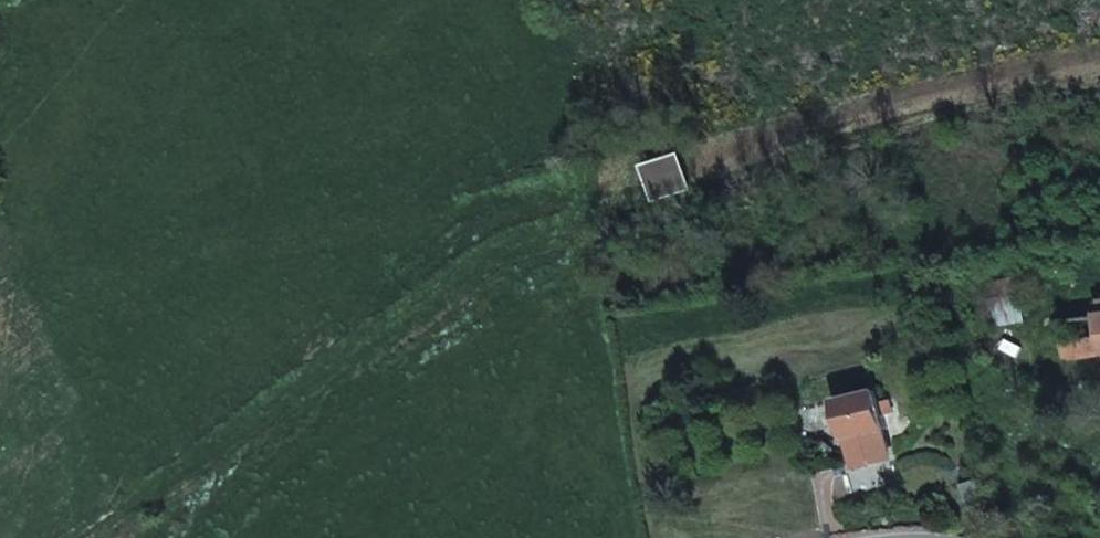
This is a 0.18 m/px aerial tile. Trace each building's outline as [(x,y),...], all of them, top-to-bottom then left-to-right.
[(655,200),(695,187),(683,151),(643,164),(655,200)] [(1058,318),(1063,354),(1099,351),(1099,313),(1058,318)] [(884,428),(888,427),(878,388),(835,399),(843,437),(848,436),(856,466),(892,458),(884,428)] [(970,517),(988,512),(979,483),(962,488),(970,517)]
